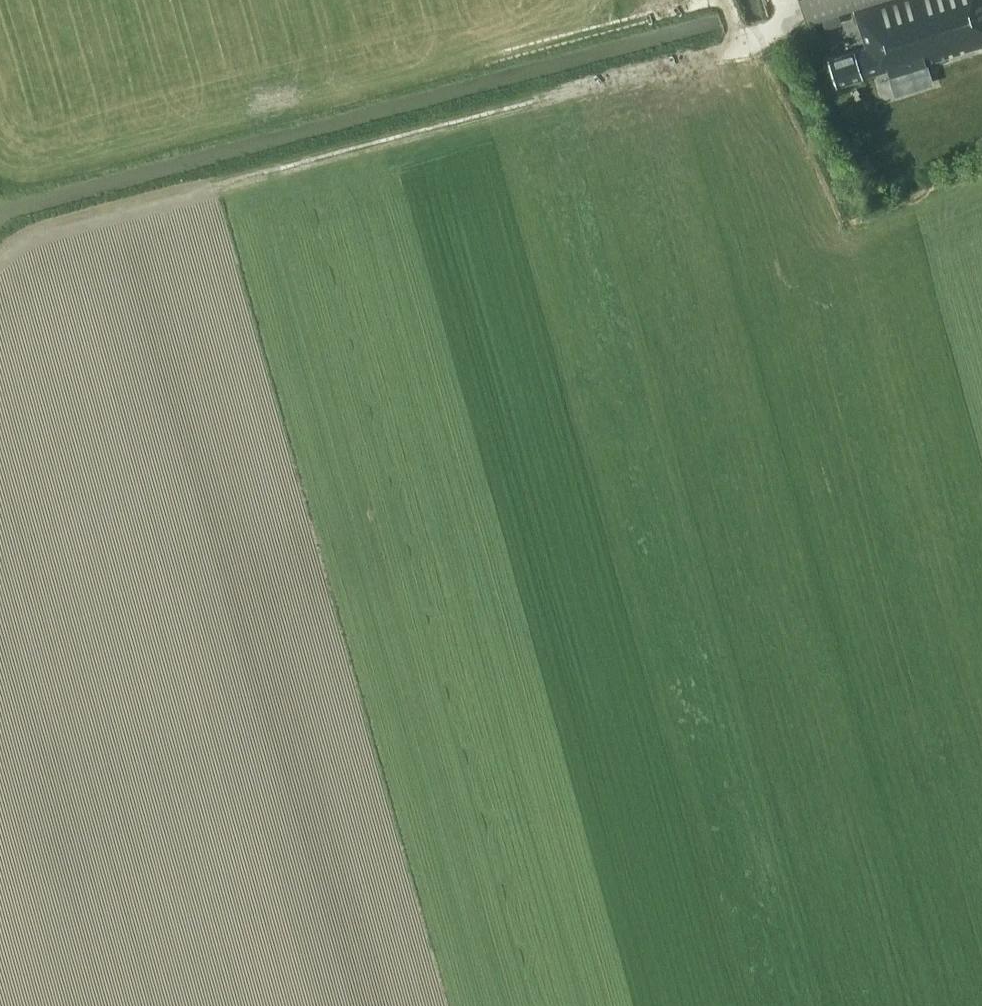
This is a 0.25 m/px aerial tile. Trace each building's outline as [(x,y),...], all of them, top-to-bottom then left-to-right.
[(802,21),(851,5),(864,46),(825,58),(833,85),(884,69),(886,76),(889,75),(890,82),(927,70),(925,64),(981,46),(981,4),(981,0),(795,0),(802,21)]
